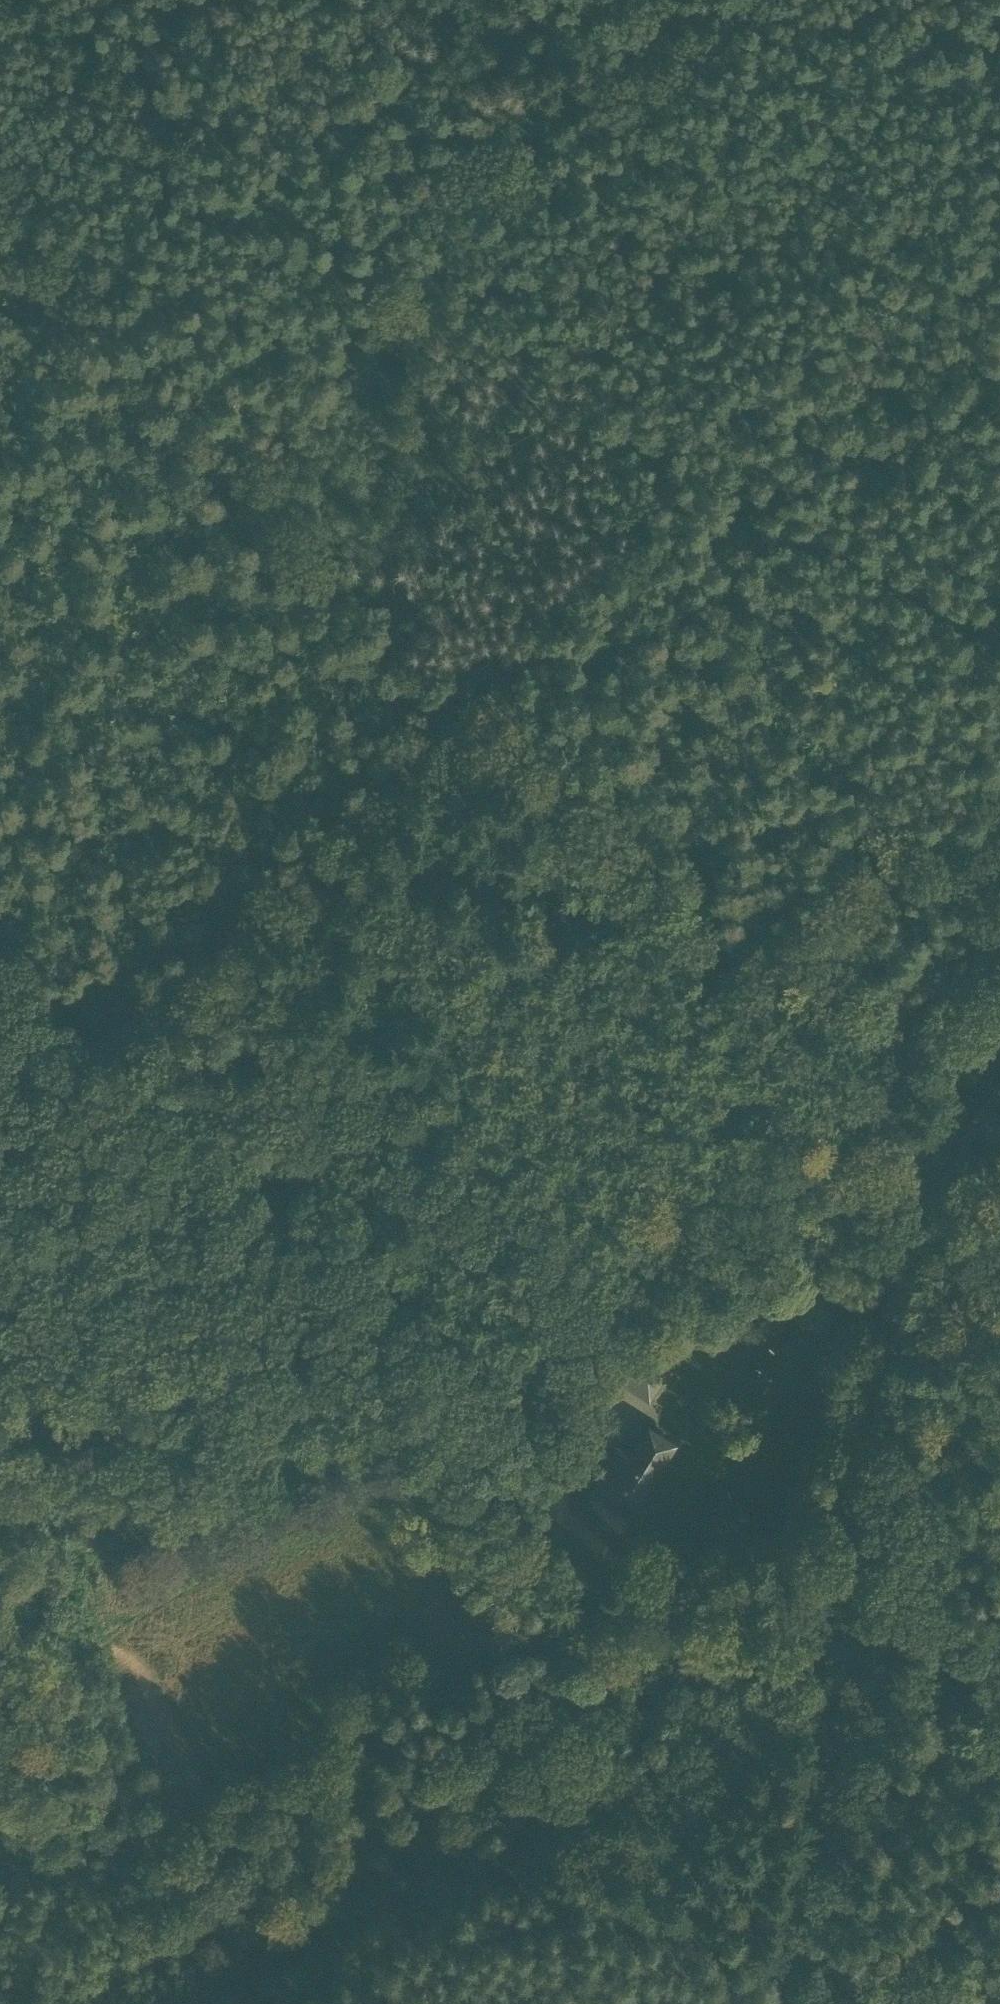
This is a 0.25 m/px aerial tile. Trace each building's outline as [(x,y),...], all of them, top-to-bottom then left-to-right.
[(666,1373),(655,1366),(647,1361),(636,1354),(619,1380),(630,1387),(639,1392),(650,1399),(666,1373)] [(604,1501),(630,1518),(675,1444),(649,1427),(630,1458),(604,1501)] [(592,1494),(604,1501),(630,1458),(618,1450),(592,1494)]
